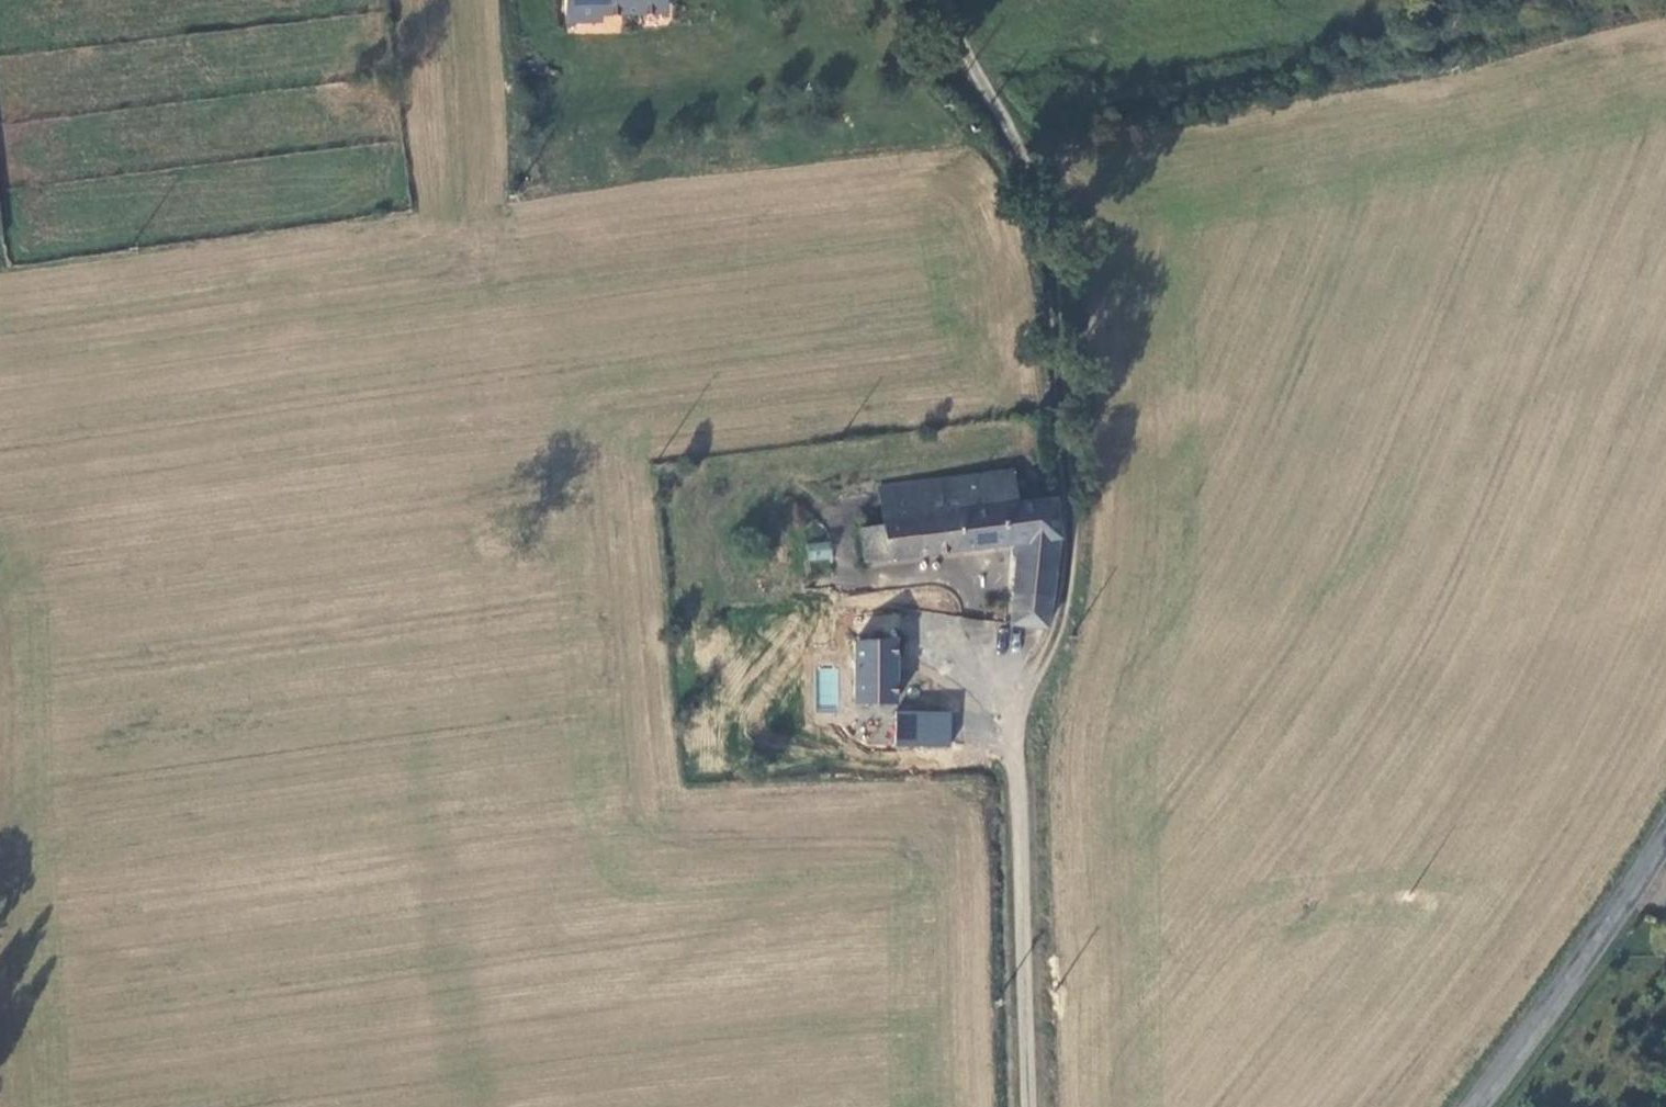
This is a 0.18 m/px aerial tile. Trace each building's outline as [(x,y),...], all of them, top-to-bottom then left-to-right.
[(551,17),(584,16),(584,26),(586,26),(650,25),(649,0),(550,0),(551,17)] [(584,16),(551,17),(551,34),(586,33),(586,26),(584,26),(584,16)] [(1010,622),(1048,626),(1060,532),(1056,493),(1015,498),(1013,464),(877,485),(880,520),(859,525),(865,562),(1015,543),(1010,622)] [(830,540),(805,544),(807,562),(833,559),(830,540)] [(852,637),(853,702),(898,702),(897,636),(852,637)] [(835,707),(839,670),(822,668),(817,705),(835,707)] [(950,747),(951,712),(896,710),(895,745),(950,747)]
